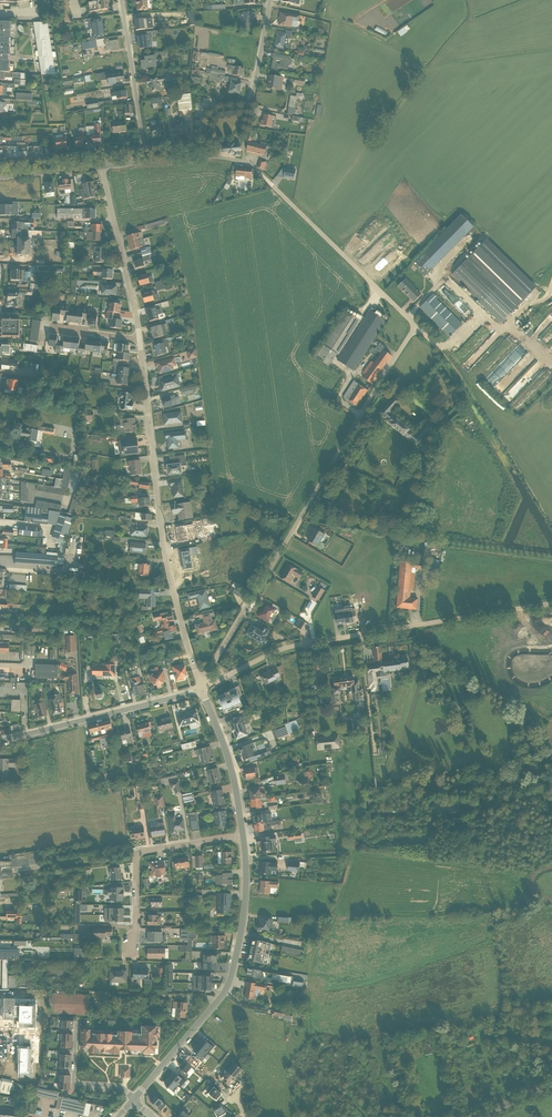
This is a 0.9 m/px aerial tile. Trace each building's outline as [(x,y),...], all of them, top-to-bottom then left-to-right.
[(108,8),(107,0),(95,0),(97,10),(108,8)] [(147,10),(146,0),(135,0),(136,11),(147,10)] [(253,10),(242,8),(240,25),(247,26),(249,17),(252,18),(253,10)] [(297,16),(279,13),(278,27),(284,28),(284,31),(295,33),(297,16)] [(90,20),(92,30),(103,28),(101,18),(90,20)] [(134,30),(144,29),(143,18),(133,19),(134,30)] [(30,23),(35,76),(51,75),(45,21),(30,23)] [(9,39),(10,23),(0,23),(0,38),(9,39)] [(403,23),(392,30),(396,36),(407,29),(403,23)] [(93,38),(104,36),(103,28),(92,30),(93,38)] [(291,33),(275,31),(274,44),(283,46),(284,37),(290,38),(291,33)] [(138,49),(148,47),(147,35),(136,37),(138,49)] [(9,47),(9,39),(0,38),(0,47),(9,47)] [(311,52),(321,54),(321,51),(319,51),(319,47),(316,46),(316,39),(312,39),(311,52)] [(108,50),(120,49),(119,40),(107,41),(108,50)] [(9,74),(9,47),(0,47),(0,73),(4,73),(9,74)] [(287,55),(274,54),(272,67),(285,69),(287,55)] [(140,70),(156,67),(154,55),(143,57),(143,60),(139,61),(140,70)] [(244,71),(234,70),(226,68),(225,72),(228,72),(228,76),(233,77),(243,79),(244,71)] [(220,70),(207,69),(206,83),(217,84),(217,82),(226,84),(227,79),(222,79),(223,71),(220,70)] [(108,85),(125,83),(123,72),(106,75),(108,85)] [(280,88),(282,76),(271,74),(269,86),(280,88)] [(168,85),(167,77),(145,80),(145,86),(149,85),(150,92),(160,91),(159,86),(168,85)] [(236,96),(238,84),(228,82),(225,94),(236,96)] [(112,100),(126,98),(125,91),(111,93),(112,100)] [(187,93),(173,94),(176,112),(189,110),(187,93)] [(297,95),(290,95),(289,107),(296,107),(297,95)] [(119,114),(127,114),(128,106),(119,106),(119,114)] [(273,115),(262,114),(261,126),(272,127),(273,115)] [(111,133),(125,130),(123,121),(109,123),(111,133)] [(180,135),(188,134),(186,123),(179,124),(180,135)] [(153,138),(162,136),(160,124),(151,125),(153,138)] [(180,135),(179,124),(172,125),(173,136),(180,135)] [(92,145),(100,145),(99,135),(101,135),(100,125),(94,125),(95,135),(91,135),(92,145)] [(83,147),(82,141),(84,141),(82,132),(78,132),(79,137),(74,138),(75,148),(83,147)] [(56,151),(66,150),(65,138),(54,139),(56,151)] [(246,150),(263,155),(265,146),(248,141),(246,150)] [(230,146),(219,146),(219,150),(219,152),(219,154),(228,154),(228,156),(236,156),(236,158),(241,158),(242,152),(243,152),(243,147),(241,147),(241,143),(234,143),(234,144),(230,144),(230,146)] [(252,169),(238,168),(237,176),(251,178),(252,169)] [(276,177),(294,180),(296,170),(283,168),(276,177)] [(58,191),(71,190),(70,179),(57,181),(58,191)] [(85,200),(95,197),(93,187),(94,187),(93,181),(81,184),(85,200)] [(43,194),(54,193),(53,182),(43,182),(43,194)] [(11,215),(11,205),(0,205),(0,215),(11,215)] [(81,219),(96,219),(96,209),(81,209),(81,219)] [(426,278),(474,228),(460,215),(412,265),(426,278)] [(135,232),(162,224),(161,220),(134,228),(135,232)] [(23,227),(23,223),(10,222),(10,230),(26,231),(26,228),(23,227)] [(84,232),(87,232),(101,233),(102,225),(90,225),(90,228),(84,228),(84,232)] [(86,241),(101,242),(101,233),(87,232),(86,241)] [(126,235),(128,242),(143,239),(141,232),(126,235)] [(12,256),(25,256),(26,238),(13,238),(12,256)] [(130,250),(145,246),(143,239),(128,242),(130,250)] [(536,286),(486,239),(471,255),(521,302),(536,286)] [(94,262),(104,263),(105,248),(95,248),(94,262)] [(521,302),(471,255),(451,275),(501,324),(521,302)] [(150,260),(149,256),(132,260),(134,268),(144,266),(143,262),(150,260)] [(96,278),(112,279),(113,271),(97,269),(96,278)] [(7,281),(22,281),(22,271),(8,271),(7,281)] [(138,286),(153,282),(152,277),(147,278),(146,274),(136,277),(138,286)] [(405,277),(397,286),(415,301),(423,292),(405,277)] [(113,287),(101,286),(100,296),(112,298),(113,287)] [(143,303),(158,299),(155,290),(141,294),(143,303)] [(4,308),(18,308),(19,293),(5,292),(4,308)] [(463,325),(432,293),(419,306),(450,338),(463,325)] [(106,315),(119,316),(120,304),(108,303),(106,315)] [(89,325),(97,326),(98,315),(91,314),(91,309),(88,308),(86,319),(90,320),(89,325)] [(148,321),(158,319),(155,308),(145,311),(148,321)] [(51,320),(58,321),(60,310),(52,309),(51,320)] [(73,323),(75,311),(67,310),(65,321),(73,323)] [(361,320),(346,310),(316,357),(328,365),(337,351),(340,353),(361,320)] [(73,323),(81,324),(83,313),(75,311),(73,323)] [(385,321),(369,311),(338,359),(354,369),(385,321)] [(0,320),(0,337),(17,338),(18,321),(0,320)] [(25,341),(35,342),(37,321),(27,320),(25,341)] [(109,328),(121,329),(121,321),(110,320),(109,328)] [(152,339),(167,334),(164,324),(150,328),(152,339)] [(514,334),(524,339),(526,335),(516,331),(514,334)] [(56,353),(60,354),(61,343),(58,342),(58,337),(51,336),(49,347),(56,348),(56,353)] [(69,349),(70,338),(63,337),(62,348),(69,349)] [(69,349),(76,350),(78,339),(70,338),(69,349)] [(84,351),(91,352),(93,341),(86,339),(84,351)] [(99,354),(101,342),(93,341),(91,352),(99,354)] [(154,357),(170,352),(167,342),(151,347),(154,357)] [(385,347),(379,343),(376,349),(373,347),(369,353),(375,356),(378,351),(381,353),(374,364),(371,361),(366,369),(368,370),(363,377),(373,383),(391,356),(383,351),(385,347)] [(18,345),(17,351),(36,353),(36,347),(18,345)] [(1,354),(9,355),(9,346),(0,346),(0,348),(0,359),(1,359),(1,354)] [(183,351),(186,359),(193,357),(191,349),(183,351)] [(116,359),(129,361),(130,354),(117,352),(116,359)] [(176,366),(174,358),(155,362),(158,374),(173,370),(172,367),(176,366)] [(507,404),(541,369),(532,360),(520,372),(511,364),(489,386),(507,404)] [(115,385),(126,386),(127,376),(116,375),(115,385)] [(161,392),(180,387),(177,375),(157,380),(161,392)] [(4,390),(16,391),(17,379),(5,378),(4,390)] [(368,391),(354,382),(344,397),(358,406),(368,391)] [(179,395),(191,393),(190,386),(178,388),(179,395)] [(121,400),(120,409),(132,411),(133,404),(130,403),(131,394),(119,393),(119,399),(121,400)] [(163,408),(180,403),(178,396),(175,397),(174,395),(160,399),(163,408)] [(386,420),(385,421),(409,441),(410,440),(417,446),(432,428),(426,424),(416,435),(410,430),(397,418),(396,418),(390,413),(401,401),(395,396),(379,414),(386,420)] [(164,425),(182,424),(181,412),(162,414),(164,425)] [(121,435),(137,433),(135,418),(119,420),(121,435)] [(18,440),(35,443),(37,431),(20,428),(18,440)] [(185,440),(184,431),(164,433),(166,449),(178,448),(178,441),(185,440)] [(127,453),(139,452),(137,439),(119,441),(119,448),(126,447),(127,453)] [(166,474),(181,473),(180,466),(186,466),(185,456),(169,457),(170,464),(166,465),(166,474)] [(11,468),(11,463),(1,463),(1,459),(0,459),(0,468),(11,468)] [(130,475),(141,474),(140,460),(125,461),(126,466),(129,466),(130,475)] [(33,493),(68,496),(69,491),(72,491),(74,475),(74,473),(67,472),(68,470),(59,469),(58,478),(57,478),(56,487),(34,484),(33,493)] [(75,480),(83,483),(86,474),(79,471),(75,480)] [(173,498),(184,496),(181,479),(168,481),(169,487),(172,486),(173,498)] [(16,482),(16,502),(23,502),(24,482),(16,482)] [(65,513),(72,515),(78,492),(72,490),(65,513)] [(134,495),(127,496),(129,503),(135,502),(134,495)] [(138,507),(150,506),(149,498),(137,500),(138,507)] [(22,506),(20,520),(52,524),(50,539),(65,541),(68,515),(57,514),(58,504),(31,501),(31,507),(22,506)] [(178,519),(193,518),(191,503),(170,505),(171,515),(177,514),(178,519)] [(135,519),(150,522),(151,516),(136,513),(135,519)] [(217,523),(216,517),(203,519),(204,525),(217,523)] [(194,532),(193,523),(174,527),(177,543),(189,541),(187,534),(194,532)] [(326,536),(311,524),(307,530),(308,530),(314,535),(309,543),(317,549),(326,536)] [(15,525),(15,535),(38,536),(38,531),(30,530),(30,526),(15,525)] [(130,536),(147,538),(148,528),(131,526),(130,536)] [(129,553),(145,554),(146,543),(130,542),(129,553)] [(194,548),(179,550),(183,570),(193,569),(191,557),(195,556),(194,548)] [(59,556),(14,553),(13,564),(58,568),(59,556)] [(438,572),(439,561),(429,560),(428,571),(438,572)] [(399,561),(396,609),(417,610),(417,599),(410,598),(410,591),(413,591),(415,569),(421,570),(421,562),(399,561)] [(136,577),(148,578),(150,565),(138,564),(136,577)] [(300,574),(286,565),(278,579),(286,584),(291,577),(296,580),(300,574)] [(228,591),(237,597),(240,593),(231,587),(228,591)] [(312,596),(319,601),(325,593),(317,588),(312,596)] [(158,595),(158,591),(138,590),(138,599),(146,599),(146,608),(155,608),(155,595),(158,595)] [(200,610),(210,607),(206,590),(187,594),(188,599),(196,597),(200,610)] [(273,611),(264,605),(257,617),(267,622),(273,611)] [(344,609),(343,609),(345,624),(354,622),(353,617),(356,616),(355,608),(352,609),(351,607),(344,608),(344,609)] [(337,625),(345,624),(343,609),(332,611),(333,620),(336,620),(337,625)] [(161,624),(174,621),(172,612),(159,614),(161,624)] [(196,635),(217,630),(215,619),(212,620),(210,614),(201,616),(203,623),(194,625),(196,635)] [(305,623),(299,620),(296,626),(301,630),(305,623)] [(247,625),(242,635),(257,644),(262,645),(264,643),(270,633),(260,628),(258,632),(247,625)] [(168,635),(177,633),(175,626),(166,628),(168,635)] [(117,637),(119,644),(127,642),(125,635),(117,637)] [(67,636),(68,653),(76,652),(75,636),(67,636)] [(22,646),(22,656),(31,657),(31,646),(22,646)] [(409,670),(407,654),(399,655),(399,660),(381,662),(382,664),(365,666),(369,693),(378,692),(376,674),(409,670)] [(312,672),(321,671),(320,656),(311,657),(312,672)] [(62,663),(59,669),(66,672),(69,666),(62,663)] [(34,664),(34,678),(58,678),(59,665),(34,664)] [(93,676),(116,676),(116,665),(105,664),(105,667),(93,667),(93,676)] [(182,665),(173,667),(174,673),(176,673),(176,674),(186,672),(185,667),(182,668),(182,665)] [(265,686),(280,678),(275,667),(259,675),(265,686)] [(161,684),(158,672),(154,673),(149,674),(151,683),(154,683),(155,685),(157,685),(158,688),(162,687),(161,684)] [(185,679),(185,677),(187,676),(186,672),(176,674),(177,677),(175,678),(176,682),(185,679)] [(68,694),(79,693),(78,674),(63,675),(63,680),(68,680),(68,694)] [(358,701),(363,700),(362,690),(359,690),(358,681),(354,682),(353,676),(332,678),(333,688),(331,689),(332,695),(330,695),(331,704),(340,703),(339,694),(340,694),(339,688),(350,687),(351,694),(354,694),(357,693),(358,701)] [(141,695),(137,677),(131,679),(135,696),(141,695)] [(141,695),(147,693),(144,685),(145,685),(144,681),(142,682),(140,677),(137,677),(141,695)] [(102,698),(103,696),(104,695),(103,693),(102,692),(101,691),(99,690),(97,691),(96,692),(95,693),(95,695),(95,697),(96,698),(98,699),(99,699),(101,699),(102,698)] [(222,712),(240,705),(235,692),(217,700),(222,712)] [(50,700),(54,715),(61,713),(58,704),(62,703),(60,694),(52,696),(53,699),(50,700)] [(20,701),(10,700),(10,712),(19,713),(20,701)] [(45,716),(47,716),(45,710),(43,702),(34,705),(37,718),(45,716)] [(187,713),(176,716),(179,727),(200,722),(196,709),(187,712),(187,713)] [(168,736),(175,734),(171,717),(166,718),(167,719),(162,721),(157,722),(160,732),(167,730),(168,736)] [(235,741),(247,736),(239,717),(227,722),(235,741)] [(107,738),(114,736),(111,721),(103,722),(107,738)] [(107,738),(103,722),(96,724),(100,740),(101,745),(108,743),(107,738)] [(143,738),(152,736),(150,729),(149,722),(136,726),(139,738),(143,737),(143,738)] [(93,741),(100,740),(96,724),(89,726),(93,741)] [(282,725),(275,727),(276,730),(270,732),(272,737),(284,732),(282,725)] [(128,744),(134,743),(130,727),(126,728),(127,730),(120,731),(123,744),(128,743),(128,744)] [(180,731),(182,739),(194,736),(192,728),(180,731)] [(313,736),(314,749),(336,749),(336,735),(313,736)] [(277,741),(270,744),(271,750),(279,748),(277,741)] [(201,766),(214,762),(210,746),(195,750),(197,756),(199,756),(201,766)] [(241,757),(252,753),(249,746),(238,750),(241,757)] [(7,780),(7,767),(18,768),(18,759),(0,758),(0,780),(7,780)] [(245,780),(255,778),(254,767),(243,769),(245,780)] [(210,785),(221,782),(217,768),(206,771),(210,785)] [(285,776),(274,777),(275,784),(286,783),(285,776)] [(177,792),(175,780),(166,782),(167,788),(171,787),(172,793),(177,792)] [(248,790),(249,801),(260,799),(258,789),(248,790)] [(213,806),(224,804),(222,790),(211,792),(213,806)] [(251,809),(261,808),(260,799),(249,801),(251,809)] [(215,828),(227,826),(225,811),(213,813),(215,828)] [(197,812),(189,813),(192,831),(199,830),(197,812)] [(252,816),(253,825),(263,824),(261,814),(252,816)] [(168,816),(171,835),(177,834),(177,831),(185,830),(183,819),(175,820),(175,815),(168,816)] [(151,838),(165,836),(163,823),(157,823),(157,826),(150,827),(151,838)] [(254,834),(264,833),(263,824),(253,825),(254,834)] [(130,840),(144,838),(143,828),(136,829),(135,827),(128,827),(130,840)] [(297,837),(297,840),(304,839),(303,831),(293,833),(294,838),(297,837)] [(262,853),(273,852),(271,836),(260,837),(262,853)] [(41,874),(37,851),(8,855),(9,862),(0,861),(0,879),(41,874)] [(221,863),(231,863),(231,851),(221,851),(221,863)] [(175,869),(189,867),(187,856),(173,858),(175,869)] [(150,876),(166,874),(163,859),(148,862),(150,876)] [(277,870),(277,861),(260,860),(259,874),(270,874),(270,870),(277,870)] [(304,861),(287,860),(286,870),(304,871),(304,861)] [(111,880),(122,878),(120,866),(109,868),(111,880)] [(215,885),(232,885),(232,872),(215,872),(215,885)] [(277,888),(278,881),(259,880),(259,892),(270,893),(270,887),(277,888)] [(79,899),(79,890),(86,890),(86,886),(73,886),(73,899),(79,899)] [(109,900),(123,900),(123,886),(110,886),(110,888),(106,888),(106,895),(109,895),(109,900)] [(216,913),(231,913),(231,893),(216,893),(216,913)] [(175,902),(176,906),(180,905),(180,902),(185,901),(184,896),(179,898),(180,901),(175,902)] [(150,906),(162,906),(162,897),(150,898),(150,906)] [(9,909),(9,910),(6,910),(5,918),(21,918),(21,921),(28,921),(27,915),(21,916),(21,913),(15,914),(15,909),(9,909)] [(147,924),(161,924),(161,914),(147,914),(147,924)] [(272,927),(273,918),(259,916),(258,923),(256,923),(255,931),(269,932),(269,927),(272,927)] [(178,927),(178,939),(184,939),(184,944),(193,944),(193,932),(188,932),(188,927),(178,927)] [(112,935),(112,928),(92,928),(92,938),(106,937),(106,935),(112,935)] [(146,942),(163,941),(162,930),(146,931),(146,942)] [(210,948),(225,948),(225,935),(210,934),(210,948)] [(247,958),(266,963),(271,943),(252,938),(247,958)] [(83,947),(75,947),(75,959),(86,959),(86,951),(83,951),(83,947)] [(147,959),(164,959),(164,948),(147,947),(147,959)] [(299,952),(280,947),(279,953),(297,958),(299,952)] [(2,959),(8,959),(18,959),(18,950),(0,950),(0,959),(2,959)] [(178,957),(178,961),(189,961),(189,951),(184,951),(183,957),(178,957)] [(254,979),(262,980),(263,973),(260,972),(260,969),(246,967),(245,974),(255,976),(254,979)] [(109,981),(127,982),(127,968),(121,968),(121,971),(109,970),(109,981)] [(133,978),(148,979),(148,969),(133,969),(133,978)] [(264,990),(265,984),(246,981),(243,997),(256,999),(256,994),(254,994),(255,988),(264,990)] [(89,995),(49,993),(52,1013),(88,1015),(89,995)] [(3,998),(2,1019),(13,1020),(13,1017),(16,1017),(15,1028),(28,1028),(28,1029),(36,1030),(37,1006),(14,1006),(14,999),(3,998)] [(185,1017),(186,1012),(187,1012),(187,1002),(173,1001),(172,1008),(175,1008),(175,1016),(185,1017)] [(288,1018),(289,1011),(269,1008),(268,1016),(288,1018)] [(286,1020),(286,1031),(294,1031),(294,1014),(289,1014),(289,1020),(286,1020)] [(80,1028),(79,1048),(87,1048),(87,1050),(95,1051),(96,1047),(99,1047),(99,1050),(104,1050),(104,1047),(108,1048),(108,1051),(118,1052),(118,1048),(152,1050),(152,1047),(156,1047),(156,1040),(154,1040),(154,1036),(157,1036),(158,1030),(155,1029),(155,1025),(141,1025),(141,1036),(136,1035),(136,1037),(131,1037),(131,1030),(118,1029),(117,1037),(109,1037),(110,1033),(95,1032),(95,1036),(89,1036),(89,1029),(80,1028)] [(216,1044),(210,1039),(208,1042),(204,1038),(199,1044),(209,1053),(216,1044)] [(5,1058),(5,1050),(8,1050),(8,1044),(5,1044),(5,1042),(2,1042),(2,1044),(0,1044),(0,1058),(5,1058)] [(209,1053),(199,1044),(194,1050),(198,1053),(195,1056),(202,1061),(209,1053)] [(18,1077),(32,1078),(33,1062),(32,1062),(32,1049),(18,1048),(18,1062),(19,1062),(18,1077)] [(189,1055),(184,1061),(192,1067),(194,1070),(199,1064),(200,1065),(202,1062),(202,1061),(195,1056),(193,1059),(189,1055)] [(183,1070),(181,1073),(186,1077),(188,1075),(187,1073),(192,1067),(184,1061),(179,1067),(183,1070)] [(242,1069),(233,1061),(226,1070),(236,1079),(238,1075),(242,1069)] [(129,1065),(119,1065),(119,1077),(129,1077),(129,1065)] [(175,1072),(170,1078),(180,1087),(187,1078),(186,1077),(181,1073),(179,1076),(175,1072)] [(180,1087),(170,1078),(165,1084),(169,1087),(167,1090),(173,1095),(180,1087)] [(9,1094),(10,1089),(13,1090),(14,1083),(0,1080),(0,1093),(9,1094)] [(57,1088),(68,1089),(69,1081),(57,1080),(57,1088)] [(220,1087),(214,1083),(207,1092),(217,1100),(218,1098),(222,1093),(219,1091),(218,1092),(217,1091),(220,1087)] [(89,1116),(92,1104),(59,1096),(59,1092),(39,1088),(37,1095),(58,1100),(56,1108),(89,1116)] [(166,1104),(155,1095),(150,1101),(161,1110),(166,1104)] [(218,1105),(210,1109),(211,1112),(214,1110),(218,1116),(223,1114),(225,1116),(231,1113),(222,1106),(219,1107),(218,1105)] [(173,1116),(188,1116),(189,1115),(181,1108),(173,1116)]
